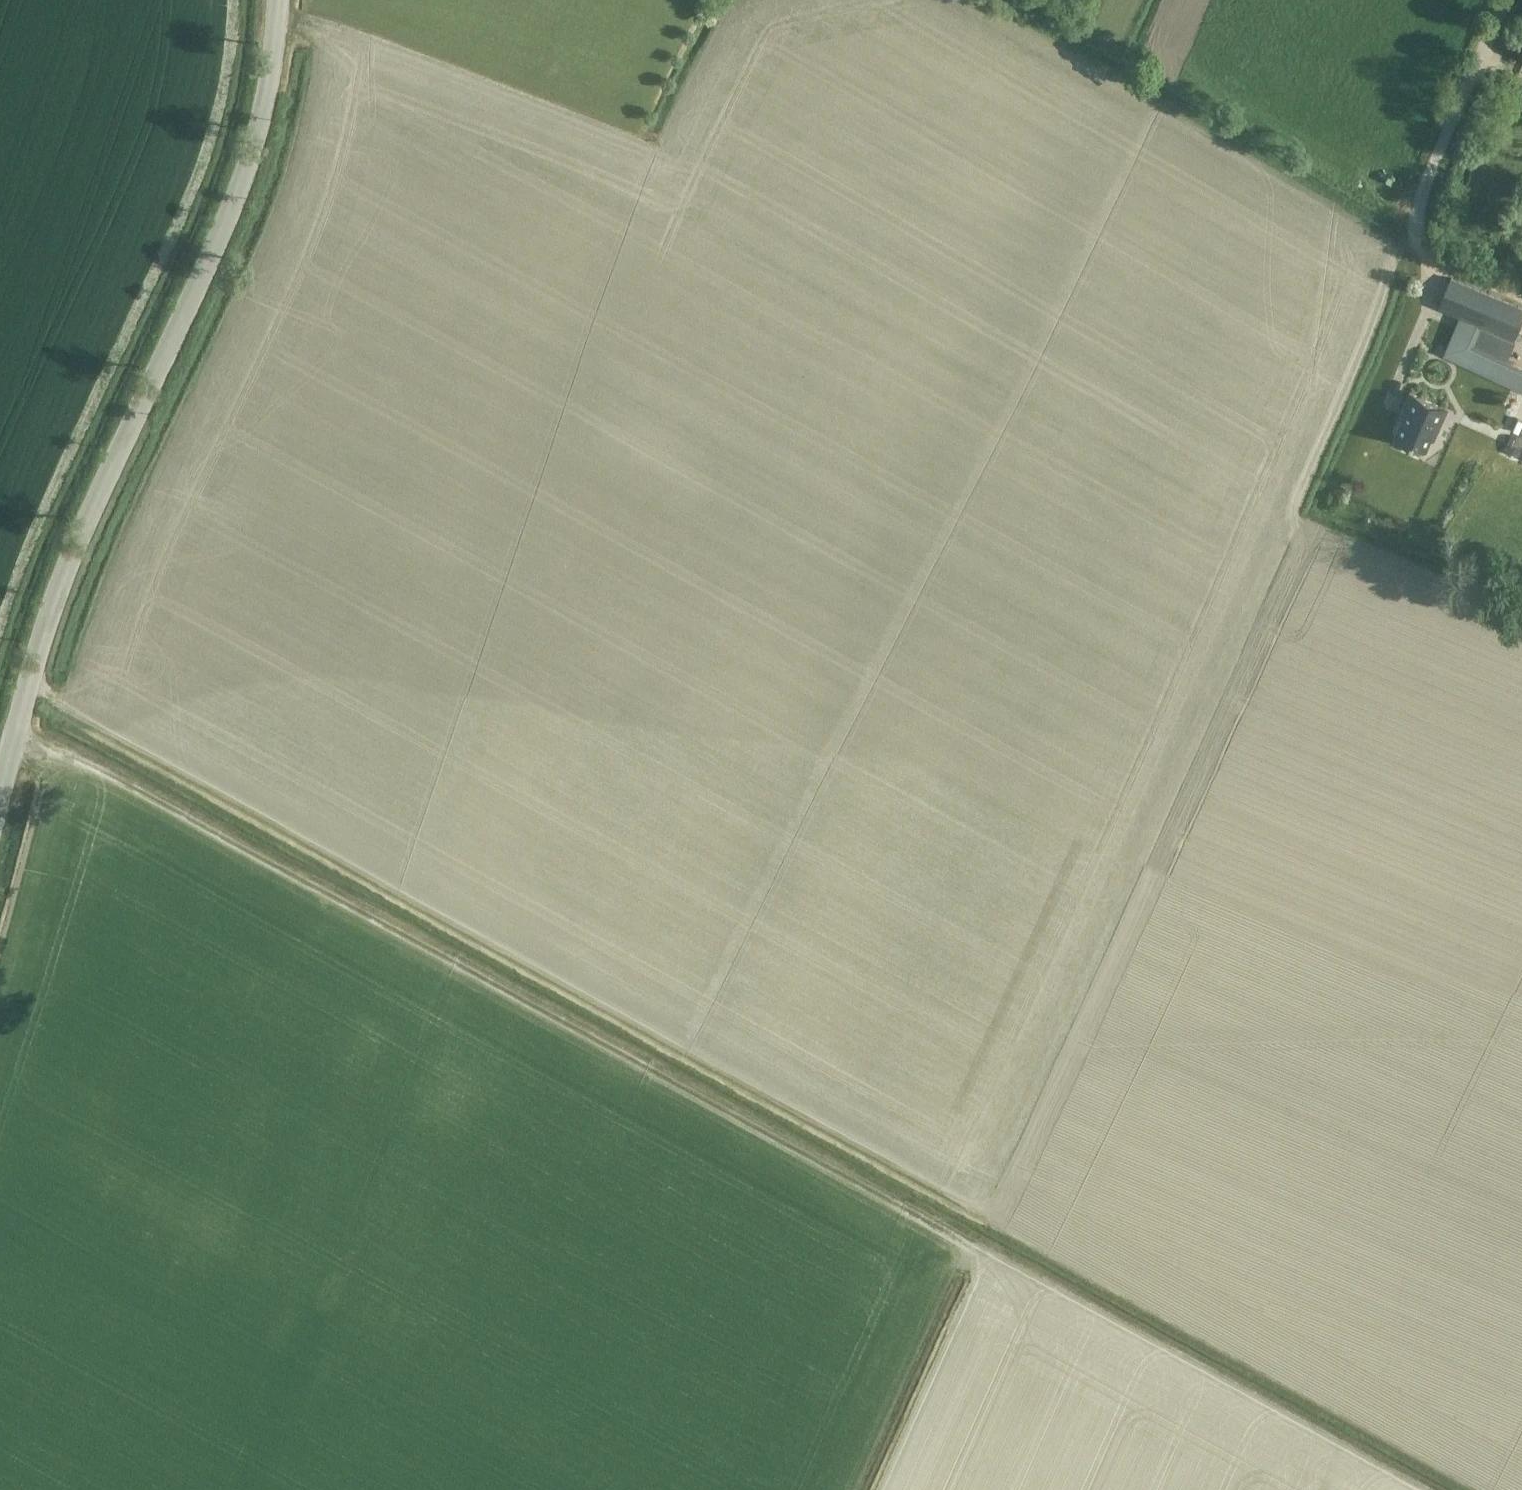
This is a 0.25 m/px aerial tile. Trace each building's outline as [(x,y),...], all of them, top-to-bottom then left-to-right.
[(1457,315),(1440,355),(1492,379),(1521,392),(1521,391),(1521,366),(1472,343),(1479,324),(1511,338),(1521,313),(1521,307),(1450,277),(1437,307),(1457,315)] [(1393,433),(1409,440),(1407,444),(1409,448),(1417,451),(1421,450),(1422,446),(1424,447),(1430,436),(1432,437),(1445,407),(1409,391),(1401,407),(1404,409),(1393,433)]
